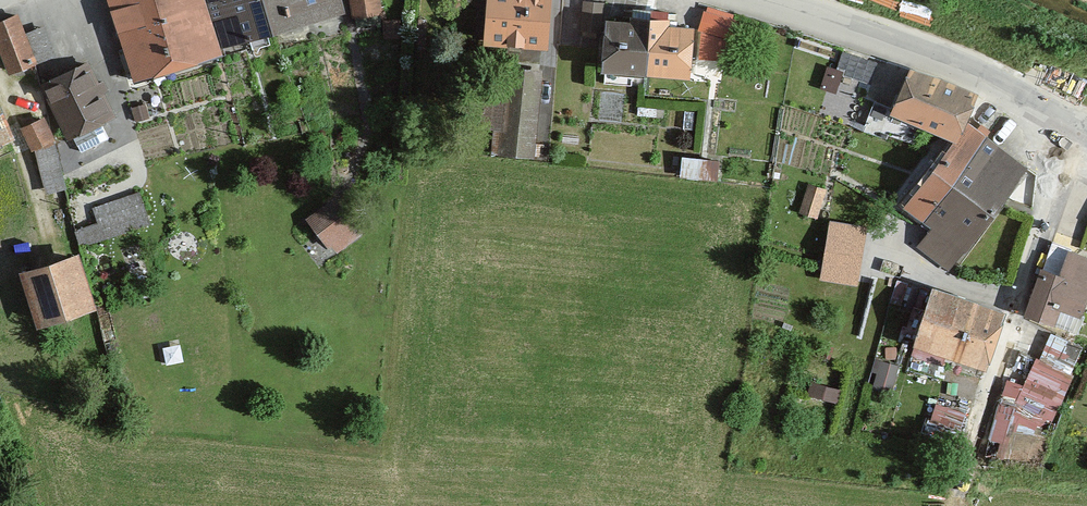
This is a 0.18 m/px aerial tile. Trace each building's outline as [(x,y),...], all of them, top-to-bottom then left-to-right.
[(129,87),(221,60),(218,50),(346,13),(342,0),(103,0),(129,87)] [(354,31),(385,27),(382,0),(350,0),(354,31)] [(479,45),(544,50),(548,0),(483,0),(479,45)] [(607,5),(586,2),(581,37),(602,40),(604,23),(607,5)] [(627,26),(604,23),(602,40),(598,72),(685,83),(692,32),(663,28),(665,13),(629,9),(627,26)] [(17,15),(0,22),(0,50),(11,76),(37,65),(17,15)] [(535,161),(542,72),(496,68),(488,157),(535,161)] [(975,100),(904,71),(885,117),(939,139),(955,146),(965,123),(975,100)] [(107,120),(86,72),(44,91),(65,138),(107,120)] [(0,115),(0,146),(12,140),(0,115)] [(54,141),(43,120),(25,129),(36,152),(48,196),(67,190),(54,141)] [(1033,170),(965,123),(955,146),(939,139),(902,206),(928,220),(925,224),(932,229),(917,248),(933,259),(936,252),(956,265),(1033,170)] [(720,161),(680,157),(678,178),(718,182),(720,161)] [(1043,271),(1021,315),(1080,340),(1086,324),(1086,306),(1058,297),(1065,281),(1086,222),(1086,187),(1076,182),(1043,271)] [(148,226),(138,196),(94,210),(99,226),(87,230),(92,245),(148,226)] [(361,233),(335,199),(307,221),(334,254),(361,233)] [(867,247),(825,240),(822,260),(864,267),(867,247)] [(93,307),(76,254),(17,272),(34,325),(93,307)] [(1009,313),(928,287),(907,353),(988,378),(1009,313)]
